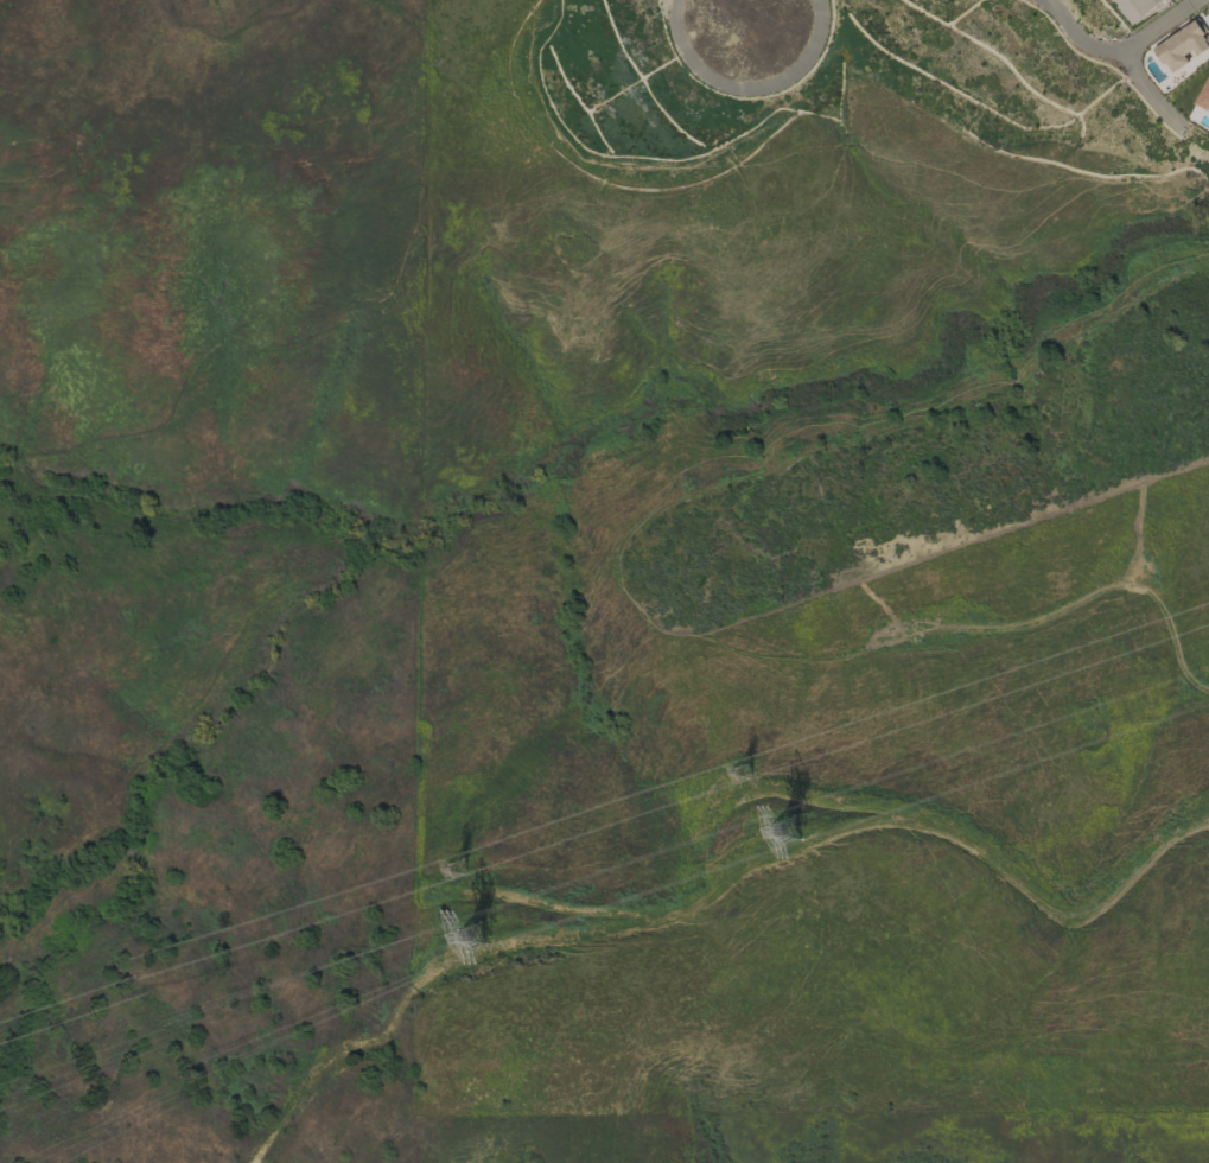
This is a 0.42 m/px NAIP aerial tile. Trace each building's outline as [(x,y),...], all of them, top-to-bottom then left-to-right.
[(1194,103),(1208,111),(1208,76),(1194,103)]
